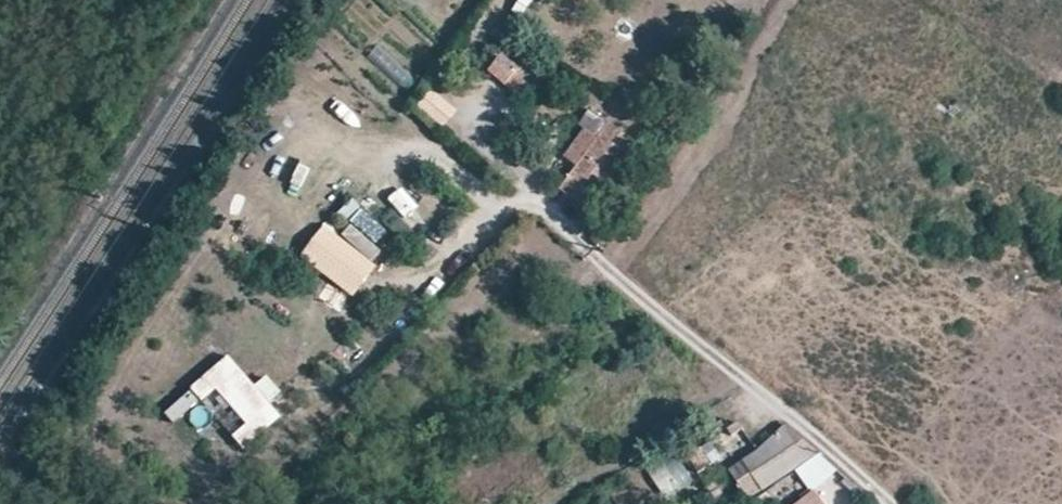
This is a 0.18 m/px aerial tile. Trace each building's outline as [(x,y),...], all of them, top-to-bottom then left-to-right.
[(380,43),(366,59),(403,93),(417,78),(380,43)] [(504,47),(486,72),(516,94),(534,70),(504,47)] [(443,128),(458,109),(431,87),(415,106),(443,128)] [(565,184),(589,201),(635,141),(611,122),(565,184)] [(326,222),(302,252),(353,291),(376,261),(326,222)] [(230,353),(191,385),(203,399),(218,387),(248,422),(233,435),(244,448),(283,416),(271,402),(283,391),(268,374),(256,384),(230,353)] [(174,420),(199,405),(191,392),(166,408),(174,420)] [(754,503),(820,458),(800,441),(786,429),(760,453),(733,471),(754,503)] [(673,453),(649,474),(672,501),(697,479),(673,453)] [(798,503),(817,503),(808,495),(798,503)]
